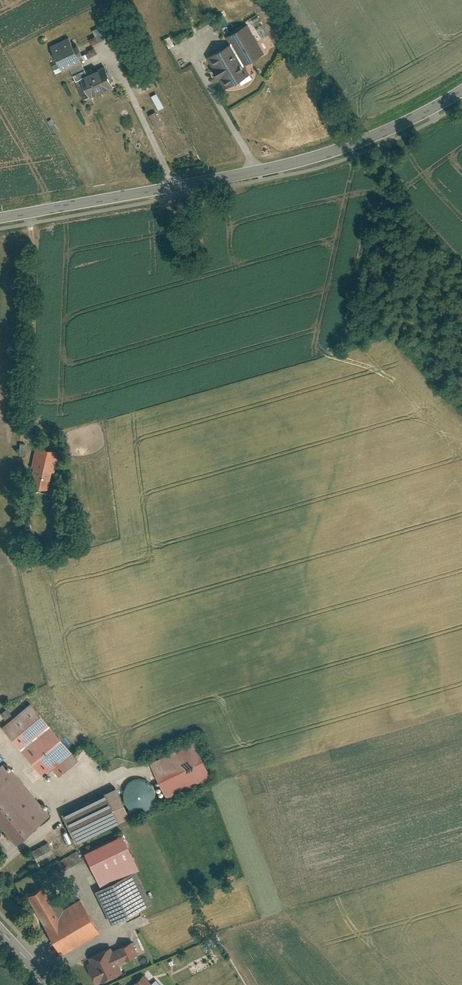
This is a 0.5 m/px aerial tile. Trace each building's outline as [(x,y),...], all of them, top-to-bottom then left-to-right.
[(231,46),(209,58),(226,89),(251,75),(246,65),(265,55),(249,25),(226,37),(231,46)] [(93,31),(95,37),(98,43),(105,40),(99,28),(93,31)] [(70,37),(52,46),(59,61),(49,66),(56,79),(72,71),(86,100),(115,86),(105,67),(95,73),(93,68),(88,71),(83,61),(98,54),(96,50),(81,58),(79,53),(98,43),(95,37),(75,47),(70,37)] [(171,37),(164,40),(169,48),(175,45),(171,37)] [(160,92),(152,97),(157,106),(165,102),(160,92)] [(158,112),(151,115),(156,129),(164,126),(158,112)] [(57,452),(36,447),(27,485),(48,490),(57,452)] [(80,761),(30,703),(2,726),(45,776),(53,768),(61,777),(80,761)] [(8,720),(16,715),(10,707),(2,712),(8,720)] [(195,744),(152,765),(169,801),(212,779),(195,744)] [(0,768),(0,829),(14,846),(49,816),(5,764),(0,768)] [(136,813),(142,813),(147,812),(152,808),(155,803),(156,798),(156,792),(153,787),(149,783),(144,781),(138,781),(132,782),(128,785),(125,789),(124,794),(123,799),(124,803),(127,808),(131,811),(136,813)] [(116,790),(64,815),(78,844),(130,819),(116,790)] [(121,838),(87,855),(105,891),(98,894),(112,925),(153,905),(121,838)] [(48,844),(32,852),(40,867),(56,859),(48,844)] [(77,852),(57,863),(62,873),(82,862),(77,852)] [(58,914),(44,887),(27,896),(62,959),(100,938),(80,902),(58,914)] [(204,942),(206,948),(216,945),(214,939),(204,942)] [(96,983),(101,981),(102,984),(125,974),(121,965),(140,957),(135,946),(117,954),(115,949),(92,959),(93,964),(89,966),(96,983)] [(145,975),(134,984),(154,984),(145,975)]
